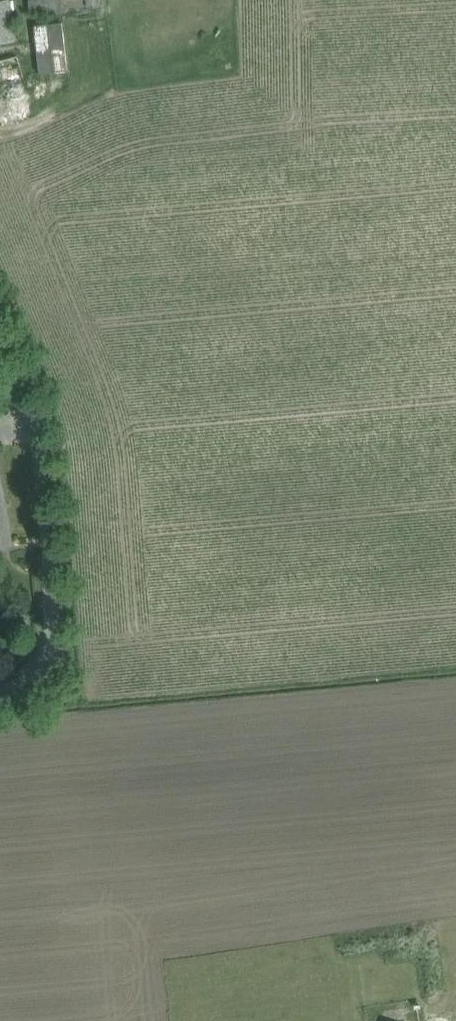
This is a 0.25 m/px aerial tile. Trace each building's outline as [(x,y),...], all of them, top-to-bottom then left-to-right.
[(0,43),(16,40),(10,0),(1,0),(0,0),(0,41),(0,43)] [(30,5),(30,13),(63,12),(63,4),(101,3),(101,0),(30,0),(30,5)] [(20,56),(0,61),(0,79),(4,95),(28,89),(20,56)]
